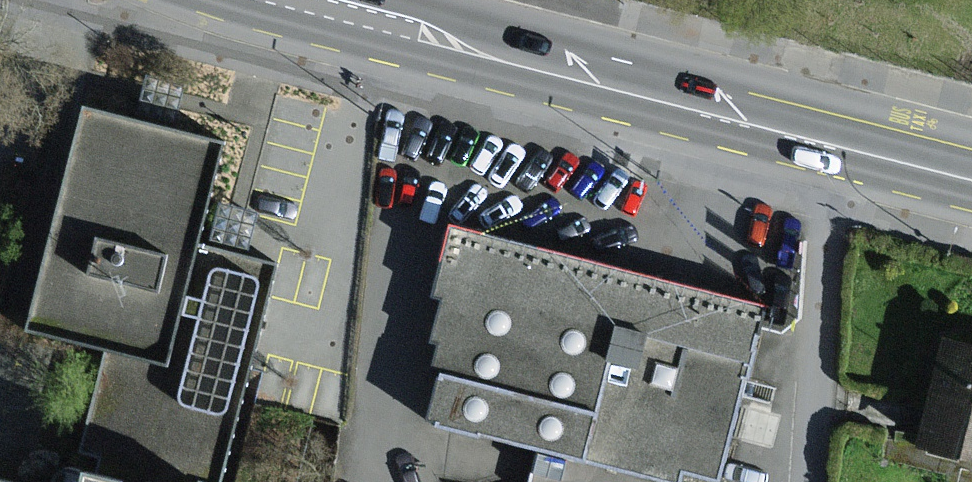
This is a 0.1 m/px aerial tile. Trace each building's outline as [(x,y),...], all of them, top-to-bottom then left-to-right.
[(87,99),(31,331),(105,354),(69,481),(226,481),(250,398),(291,251),(281,263),(208,243),(237,137),(87,99)] [(450,221),(430,290),(447,295),(436,336),(453,340),(431,417),(588,460),(668,481),(677,481),(681,468),(723,479),(748,390),(764,331),(770,309),(450,221)] [(949,342),(930,399),(917,441),(914,450),(971,469),(971,350),(949,342)] [(0,470),(0,481),(49,481),(0,470)]
